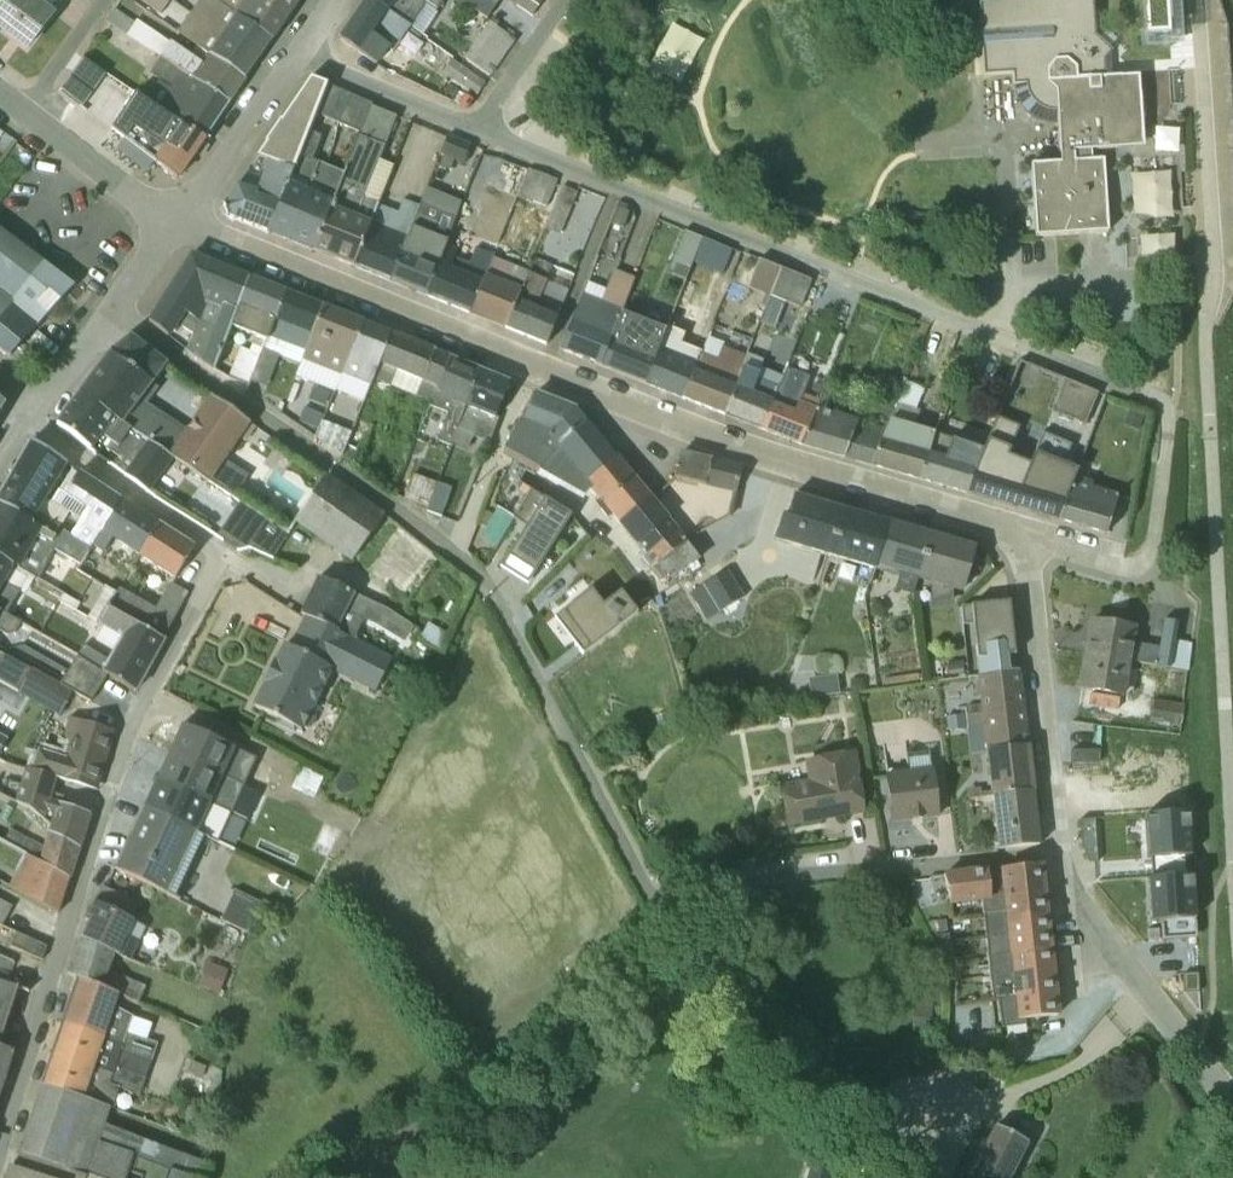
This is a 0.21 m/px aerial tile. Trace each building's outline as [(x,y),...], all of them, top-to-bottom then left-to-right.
[(0,8),(0,29),(26,48),(51,15),(48,12),(57,0),(6,0),(0,8)] [(161,14),(170,0),(140,0),(161,14)] [(190,13),(257,60),(271,41),(213,0),(199,0),(190,13)] [(256,0),(213,0),(271,41),(285,20),(256,0)] [(285,20),(299,0),(256,0),(285,20)] [(409,30),(368,0),(367,0),(340,40),(375,64),(388,47),(391,38),(400,44),(409,30)] [(455,22),(465,7),(456,0),(368,0),(411,31),(424,38),(433,23),(416,12),(421,3),(436,12),(437,11),(455,22)] [(482,18),(494,0),(457,0),(482,18)] [(531,14),(541,0),(520,0),(518,4),(531,14)] [(1019,2),(977,5),(982,77),(1011,75),(1013,93),(1017,101),(1022,109),(1028,115),(1038,121),(1046,123),(1055,124),(1058,163),(1030,165),(1034,237),(1107,233),(1102,165),(1101,160),(1091,161),(1090,153),(1143,149),(1142,136),(1138,76),(1111,78),(1110,68),(1109,55),(1111,52),(1107,48),(1098,40),(1094,37),(1092,0),(1019,0),(1019,2)] [(1165,0),(1141,0),(1143,37),(1167,36),(1165,0)] [(228,103),(244,79),(195,46),(189,56),(136,20),(133,24),(113,11),(105,22),(228,103)] [(190,13),(176,33),(244,79),(257,60),(190,13)] [(477,37),(462,58),(489,76),(514,40),(477,15),(466,30),(477,37)] [(1103,36),(1098,40),(1107,48),(1111,44),(1103,36)] [(228,103),(159,58),(148,74),(158,81),(146,100),(203,140),(228,103)] [(450,59),(441,73),(476,97),(484,84),(450,59)] [(297,157),(325,84),(310,78),(291,105),(285,122),(281,121),(266,142),(260,157),(257,156),(256,157),(268,162),(292,170),(297,157)] [(351,153),(372,105),(325,84),(297,157),(310,162),(311,161),(319,140),(351,153)] [(176,179),(203,140),(137,95),(111,129),(176,179)] [(396,117),(395,117),(386,113),(371,108),(351,153),(343,173),(329,208),(355,217),(361,200),(377,205),(392,166),(379,160),(396,117)] [(463,164),(471,146),(447,136),(439,154),(463,164)] [(311,251),(343,173),(311,161),(310,162),(297,157),(292,170),(267,233),(311,251)] [(267,233),(292,170),(268,162),(256,193),(236,186),(222,206),(226,216),(267,233)] [(522,169),(509,164),(497,195),(511,200),(522,169)] [(555,181),(526,169),(516,198),(545,210),(555,181)] [(545,229),(558,235),(576,193),(562,187),(545,229)] [(462,215),(482,224),(493,196),(473,188),(472,188),(462,215)] [(388,281),(419,205),(402,199),(397,213),(377,205),(352,267),(388,281)] [(352,267),(377,205),(361,200),(355,217),(329,208),(311,251),(352,267)] [(455,218),(420,204),(388,281),(425,296),(455,218)] [(468,313),(495,244),(478,237),(469,257),(465,256),(463,260),(454,256),(464,228),(453,223),(425,296),(468,313)] [(677,255),(724,273),(734,245),(687,227),(677,255)] [(0,232),(0,318),(10,305),(41,262),(0,232)] [(1172,237),(1137,238),(1138,257),(1173,256),(1172,237)] [(207,262),(190,256),(148,322),(167,336),(172,329),(176,331),(179,327),(207,262)] [(818,283),(756,257),(742,291),(769,302),(766,310),(801,324),(818,283)] [(527,272),(491,258),(468,313),(504,328),(527,272)] [(504,328),(545,344),(566,294),(544,287),(546,282),(544,281),(548,270),(550,271),(552,266),(533,258),(504,328)] [(73,287),(41,262),(10,305),(35,328),(73,287)] [(248,279),(207,262),(179,327),(192,335),(186,351),(212,369),(248,279)] [(635,279),(633,278),(613,269),(599,301),(581,294),(558,349),(599,366),(635,279)] [(285,293),(249,279),(248,279),(230,326),(253,336),(247,351),(239,348),(226,377),(247,389),(285,293)] [(321,307),(285,293),(262,350),(299,365),(321,307)] [(35,328),(10,305),(0,318),(0,352),(8,358),(35,328)] [(339,377),(362,323),(321,307),(301,362),(316,368),(323,368),(323,371),(339,377)] [(666,326),(623,309),(600,366),(644,383),(666,326)] [(368,386),(389,334),(362,323),(341,374),(368,386)] [(683,333),(667,326),(666,326),(644,383),(681,398),(699,356),(678,347),(683,333)] [(447,358),(389,334),(371,380),(430,404),(447,358)] [(700,354),(681,398),(723,415),(746,357),(723,347),(725,344),(708,337),(701,354),(700,354)] [(79,393),(168,456),(185,431),(138,400),(165,364),(129,338),(109,353),(79,393)] [(1163,347),(1152,347),(1152,361),(1163,361),(1163,347)] [(764,356),(749,349),(723,415),(739,421),(739,422),(743,424),(743,423),(760,429),(781,377),(760,368),(764,356)] [(478,370),(447,358),(429,407),(447,414),(437,441),(449,446),(450,445),(478,370)] [(494,417),(508,383),(478,370),(451,445),(467,451),(472,438),(488,444),(498,419),(494,417)] [(1054,406),(1085,418),(1097,385),(1066,374),(1054,406)] [(924,388),(905,381),(885,427),(870,465),(917,479),(934,433),(913,426),(919,412),(915,410),(924,388)] [(760,429),(800,445),(815,408),(799,401),(799,399),(781,392),(784,386),(779,383),(778,383),(760,429)] [(154,498),(159,492),(153,488),(174,460),(168,456),(79,393),(55,425),(89,450),(99,435),(115,446),(111,451),(131,466),(123,476),(154,498)] [(557,444),(584,421),(573,408),(535,393),(523,421),(512,431),(499,455),(533,475),(536,475),(539,469),(558,447),(557,444)] [(821,393),(800,445),(825,452),(822,451),(825,453),(825,454),(821,452),(821,451),(821,453),(825,454),(826,452),(870,465),(884,429),(824,409),(829,396),(821,393)] [(248,422),(211,397),(168,456),(174,460),(207,483),(248,422)] [(361,453),(372,425),(356,418),(345,447),(361,453)] [(1019,427),(995,418),(966,493),(1011,506),(1028,465),(1008,456),(1019,427)] [(616,524),(649,499),(584,421),(557,444),(558,447),(539,469),(536,475),(581,501),(583,496),(589,491),(616,524)] [(314,437),(341,455),(350,434),(320,422),(314,437)] [(1070,444),(1042,432),(1028,467),(1011,506),(1057,520),(1076,470),(1070,467),(1072,464),(1063,459),(1070,444)] [(934,433),(917,479),(937,484),(937,486),(941,487),(942,486),(966,493),(982,450),(934,433)] [(30,441),(0,494),(0,506),(54,536),(68,513),(44,498),(65,465),(30,441)] [(710,460),(681,453),(675,478),(704,485),(710,460)] [(704,487),(734,494),(740,467),(710,460),(704,487)] [(530,490),(503,472),(489,506),(512,519),(530,490)] [(119,500),(77,473),(63,494),(58,491),(51,502),(68,513),(67,515),(76,522),(69,535),(88,549),(119,500)] [(384,516),(325,474),(294,524),(352,563),(384,516)] [(403,498),(427,507),(436,483),(411,474),(403,498)] [(1074,476),(1057,520),(1105,534),(1117,496),(1089,488),(1091,482),(1074,476)] [(450,489),(436,483),(426,511),(440,516),(450,489)] [(570,516),(530,490),(512,519),(524,527),(510,550),(538,567),(570,516)] [(780,516),(774,540),(830,557),(843,510),(793,495),(787,514),(785,516),(782,517),(780,516)] [(649,499),(616,524),(634,545),(636,544),(654,566),(685,543),(649,499)] [(136,558),(157,524),(119,500),(74,572),(103,591),(113,597),(118,588),(128,574),(117,567),(119,563),(103,552),(110,541),(136,558)] [(36,579),(53,551),(78,565),(88,549),(59,529),(54,536),(0,506),(0,557),(36,579)] [(830,557),(873,570),(887,523),(843,510),(830,557)] [(264,518),(243,548),(272,560),(288,533),(264,518)] [(876,563),(917,576),(929,535),(887,523),(876,563)] [(138,556),(174,579),(193,547),(157,524),(138,556)] [(973,548),(929,535),(917,576),(961,589),(973,548)] [(588,539),(559,568),(572,579),(578,573),(594,588),(596,585),(601,589),(622,568),(607,549),(602,553),(588,539)] [(685,543),(651,568),(664,582),(699,559),(685,543)] [(34,579),(0,558),(0,612),(6,615),(18,593),(24,596),(34,579)] [(743,598),(726,570),(689,593),(705,621),(743,598)] [(318,578),(300,614),(352,640),(362,620),(376,625),(403,642),(413,627),(385,608),(318,578)] [(143,585),(136,598),(173,620),(186,594),(171,586),(163,596),(143,585)] [(162,639),(173,620),(118,588),(113,597),(105,607),(162,639)] [(554,618),(574,644),(582,655),(636,612),(620,591),(603,605),(590,590),(561,612),(554,618)] [(113,597),(103,591),(85,619),(152,659),(162,639),(105,607),(113,597)] [(978,677),(1016,672),(1008,601),(959,607),(960,623),(972,622),(978,677)] [(6,636),(13,634),(17,626),(16,621),(0,612),(0,633),(6,636)] [(374,694),(390,660),(349,639),(305,617),(289,648),(284,645),(275,663),(273,662),(263,683),(264,684),(253,707),(276,719),(274,723),(294,734),(297,729),(302,732),(302,730),(309,730),(316,717),(311,711),(331,672),(374,694)] [(1189,649),(1190,644),(1173,641),(1176,623),(1175,622),(1163,620),(1157,651),(1138,648),(1138,647),(1136,647),(1136,645),(1138,646),(1140,629),(1091,621),(1085,655),(1186,672),(1189,649)] [(448,634),(427,623),(419,639),(439,650),(448,634)] [(106,660),(82,646),(77,656),(134,692),(152,659),(101,629),(94,642),(111,651),(106,660)] [(0,657),(0,682),(16,691),(29,669),(2,654),(0,657)] [(1124,696),(1129,663),(1085,655),(1079,688),(1124,696)] [(74,692),(29,669),(21,687),(65,711),(66,711),(74,692)] [(1016,672),(976,678),(979,707),(964,708),(967,730),(981,729),(985,753),(1026,748),(1016,672)] [(1183,705),(1152,700),(1148,723),(1179,728),(1180,722),(1183,705)] [(963,715),(946,717),(947,731),(964,730),(963,715)] [(70,783),(96,791),(114,732),(68,718),(62,739),(70,741),(66,752),(33,742),(25,768),(56,778),(70,783)] [(181,724),(168,752),(242,787),(255,758),(181,724)] [(1032,790),(1027,748),(985,753),(990,791),(980,792),(979,789),(979,788),(966,790),(967,798),(1032,790)] [(168,752),(156,780),(230,814),(242,787),(168,752)] [(883,775),(890,824),(937,818),(931,769),(929,769),(927,752),(905,755),(907,772),(883,775)] [(780,785),(787,824),(861,811),(852,754),(851,754),(803,763),(805,780),(780,785)] [(56,778),(25,768),(24,769),(14,803),(29,811),(49,826),(47,833),(78,848),(88,814),(64,805),(66,798),(49,794),(56,778)] [(156,780),(143,807),(204,836),(218,842),(230,814),(156,780)] [(1032,790),(991,796),(994,830),(991,843),(997,845),(1004,846),(1011,846),(1018,846),(1018,847),(1037,845),(1032,790)] [(143,807),(113,869),(173,898),(204,836),(143,807)] [(1186,857),(1189,857),(1187,813),(1143,816),(1146,859),(1156,858),(1158,878),(1187,875),(1186,857)] [(68,878),(68,877),(78,848),(47,833),(43,847),(12,830),(4,843),(25,854),(68,878)] [(68,878),(25,854),(8,887),(56,914),(68,878)] [(1004,920),(1045,915),(1044,900),(1040,877),(1039,865),(966,873),(942,876),(946,906),(980,901),(982,912),(1003,909),(1004,920)] [(1158,878),(1147,879),(1150,922),(1159,921),(1161,941),(1197,939),(1192,875),(1187,875),(1158,878)] [(100,886),(92,902),(84,920),(88,922),(80,938),(129,961),(145,927),(129,920),(137,904),(100,886)] [(231,897),(225,923),(246,927),(252,902),(231,897)] [(11,907),(0,901),(0,926),(11,909),(11,907)] [(1007,955),(1050,950),(1045,915),(1004,920),(1007,955)] [(22,951),(41,960),(46,947),(15,933),(9,945),(22,951)] [(78,938),(66,975),(136,1004),(144,987),(107,970),(113,954),(78,938)] [(1007,955),(1014,1018),(1056,1014),(1050,950),(1007,955)] [(198,983),(219,992),(230,967),(209,958),(198,983)] [(9,974),(13,965),(0,959),(0,971),(9,974)] [(77,980),(62,1024),(153,1054),(156,1044),(145,1040),(150,1025),(113,1009),(117,996),(77,980)] [(27,993),(28,991),(27,990),(0,981),(0,1040),(17,990),(27,993)] [(153,1054),(62,1024),(51,1055),(141,1088),(142,1087),(153,1054)] [(0,1048),(0,1084),(11,1052),(0,1048)] [(51,1055),(40,1086),(111,1109),(118,1090),(138,1096),(141,1088),(51,1055)] [(221,1071),(210,1067),(208,1102),(218,1105),(221,1071)] [(189,1177),(204,1177),(209,1165),(104,1125),(109,1109),(40,1086),(17,1154),(18,1154),(84,1177),(95,1142),(132,1156),(169,1170),(189,1177)] [(202,1103),(189,1098),(183,1115),(196,1120),(202,1103)] [(1027,1142),(994,1124),(994,1125),(966,1177),(1010,1177),(1027,1142)] [(127,1173),(132,1156),(95,1142),(84,1177),(83,1177),(125,1177),(127,1173)] [(25,1177),(83,1177),(84,1177),(18,1154),(11,1173),(25,1177)] [(132,1156),(127,1173),(140,1177),(166,1177),(169,1170),(132,1156)] [(812,1161),(807,1177),(830,1177),(833,1167),(812,1161)]
